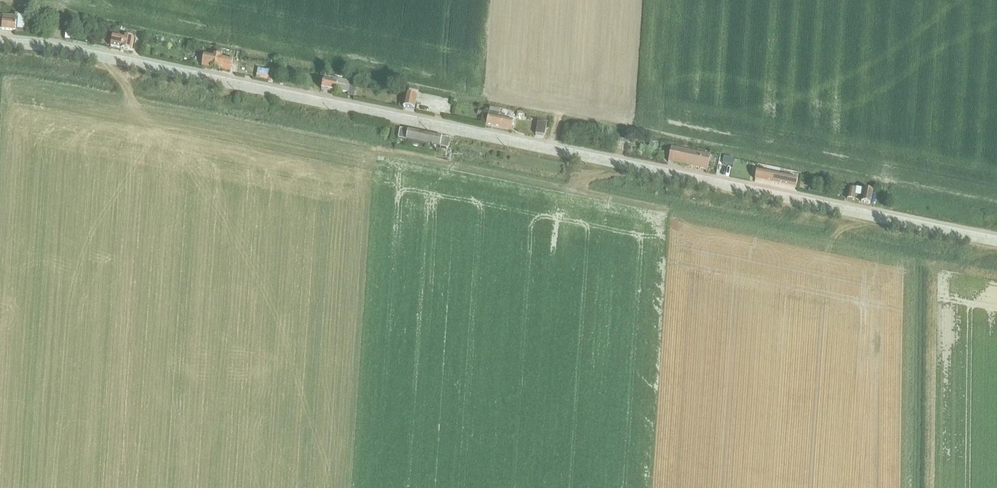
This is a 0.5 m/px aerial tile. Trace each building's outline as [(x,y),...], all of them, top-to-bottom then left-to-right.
[(24,30),(25,30),(26,16),(3,16),(0,16),(0,31),(16,32),(16,29),(24,30)] [(114,36),(111,47),(121,50),(132,52),(134,39),(125,37),(124,38),(114,36)] [(205,54),(202,66),(219,70),(231,72),(233,60),(227,58),(205,54)] [(261,66),(259,73),(267,76),(269,69),(261,66)] [(325,77),(322,91),(336,94),(337,91),(349,93),(348,96),(354,98),(356,88),(354,88),(355,84),(325,77)] [(406,95),(403,108),(404,108),(414,110),(417,97),(406,95)] [(490,108),(487,125),(512,130),(514,121),(504,119),(505,115),(499,114),(500,113),(500,110),(490,108)] [(538,123),(536,135),(545,137),(547,125),(538,123)] [(400,129),(398,139),(447,149),(449,139),(407,131),(400,129)] [(650,142),(648,149),(657,151),(659,143),(650,142)] [(671,149),(668,163),(701,170),(707,171),(710,157),(693,153),(671,149)] [(724,158),(722,166),(733,168),(734,161),(732,160),(727,159),(724,158)] [(757,171),(755,181),(796,189),(798,180),(757,171)] [(849,189),(847,200),(854,201),(854,200),(856,191),(849,189)] [(864,190),(861,203),(870,205),(873,192),(864,190)]
